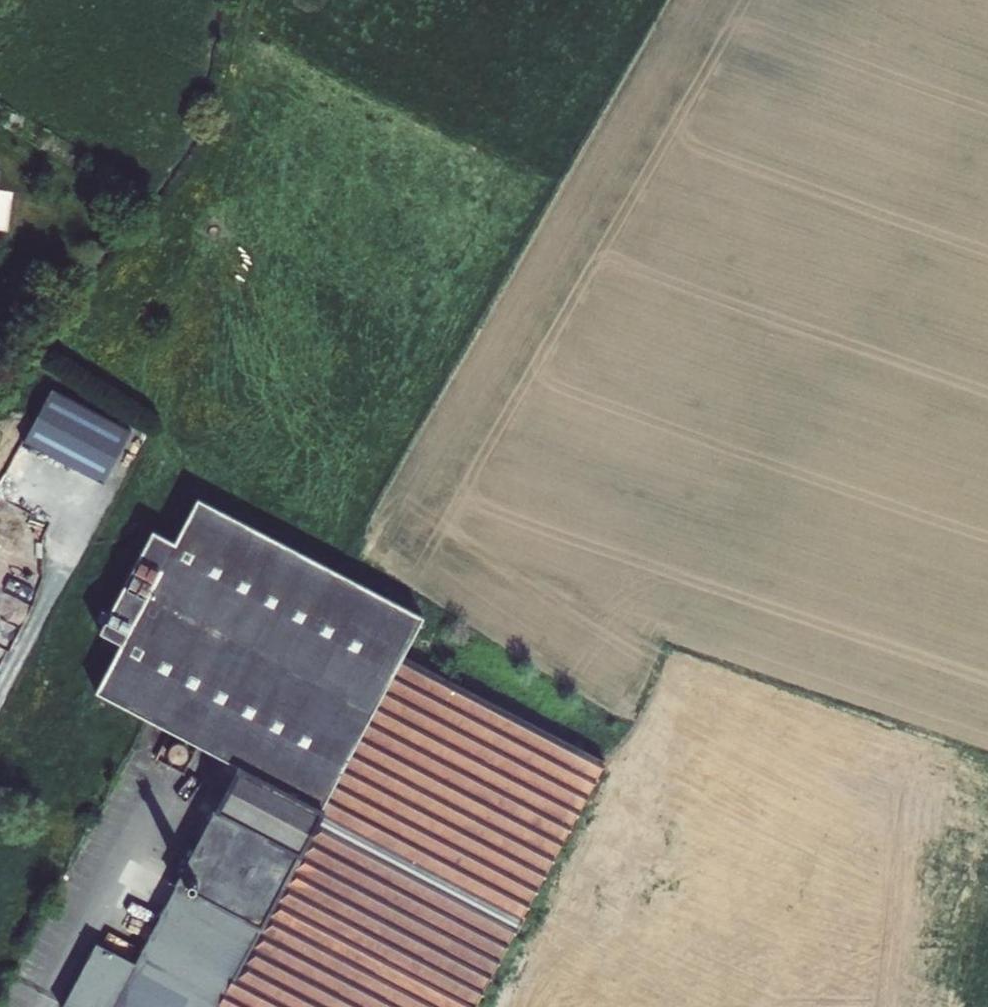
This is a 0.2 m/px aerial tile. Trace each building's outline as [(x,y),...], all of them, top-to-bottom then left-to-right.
[(46,391),(17,448),(97,489),(126,432),(46,391)] [(238,773),(137,965),(100,945),(67,1006),(484,1006),(608,765),(401,658),(419,622),(196,507),(175,549),(152,537),(101,636),(123,648),(99,695),(238,773)]
